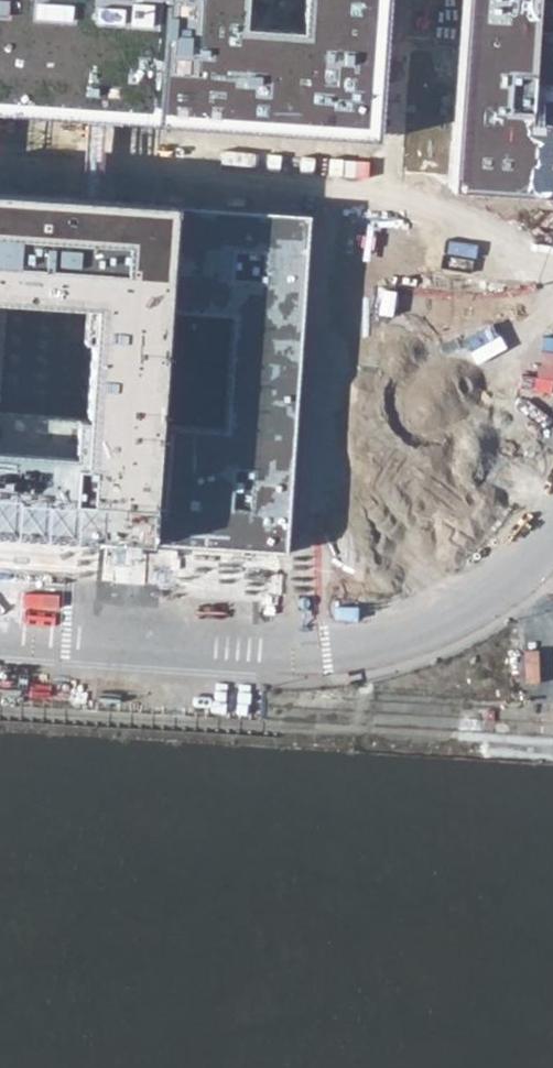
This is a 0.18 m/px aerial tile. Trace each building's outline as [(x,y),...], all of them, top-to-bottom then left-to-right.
[(94,117),(113,119),(379,137),(391,0),(307,0),(305,33),(244,29),(245,0),(0,0),(0,111),(94,117)] [(452,184),(552,190),(552,111),(533,110),(539,0),(462,0),(452,184)] [(113,119),(94,117),(89,199),(108,200),(113,119)] [(311,214),(175,204),(108,200),(89,199),(0,192),(0,298),(82,303),(73,454),(0,450),(0,533),(288,552),(311,214)]
